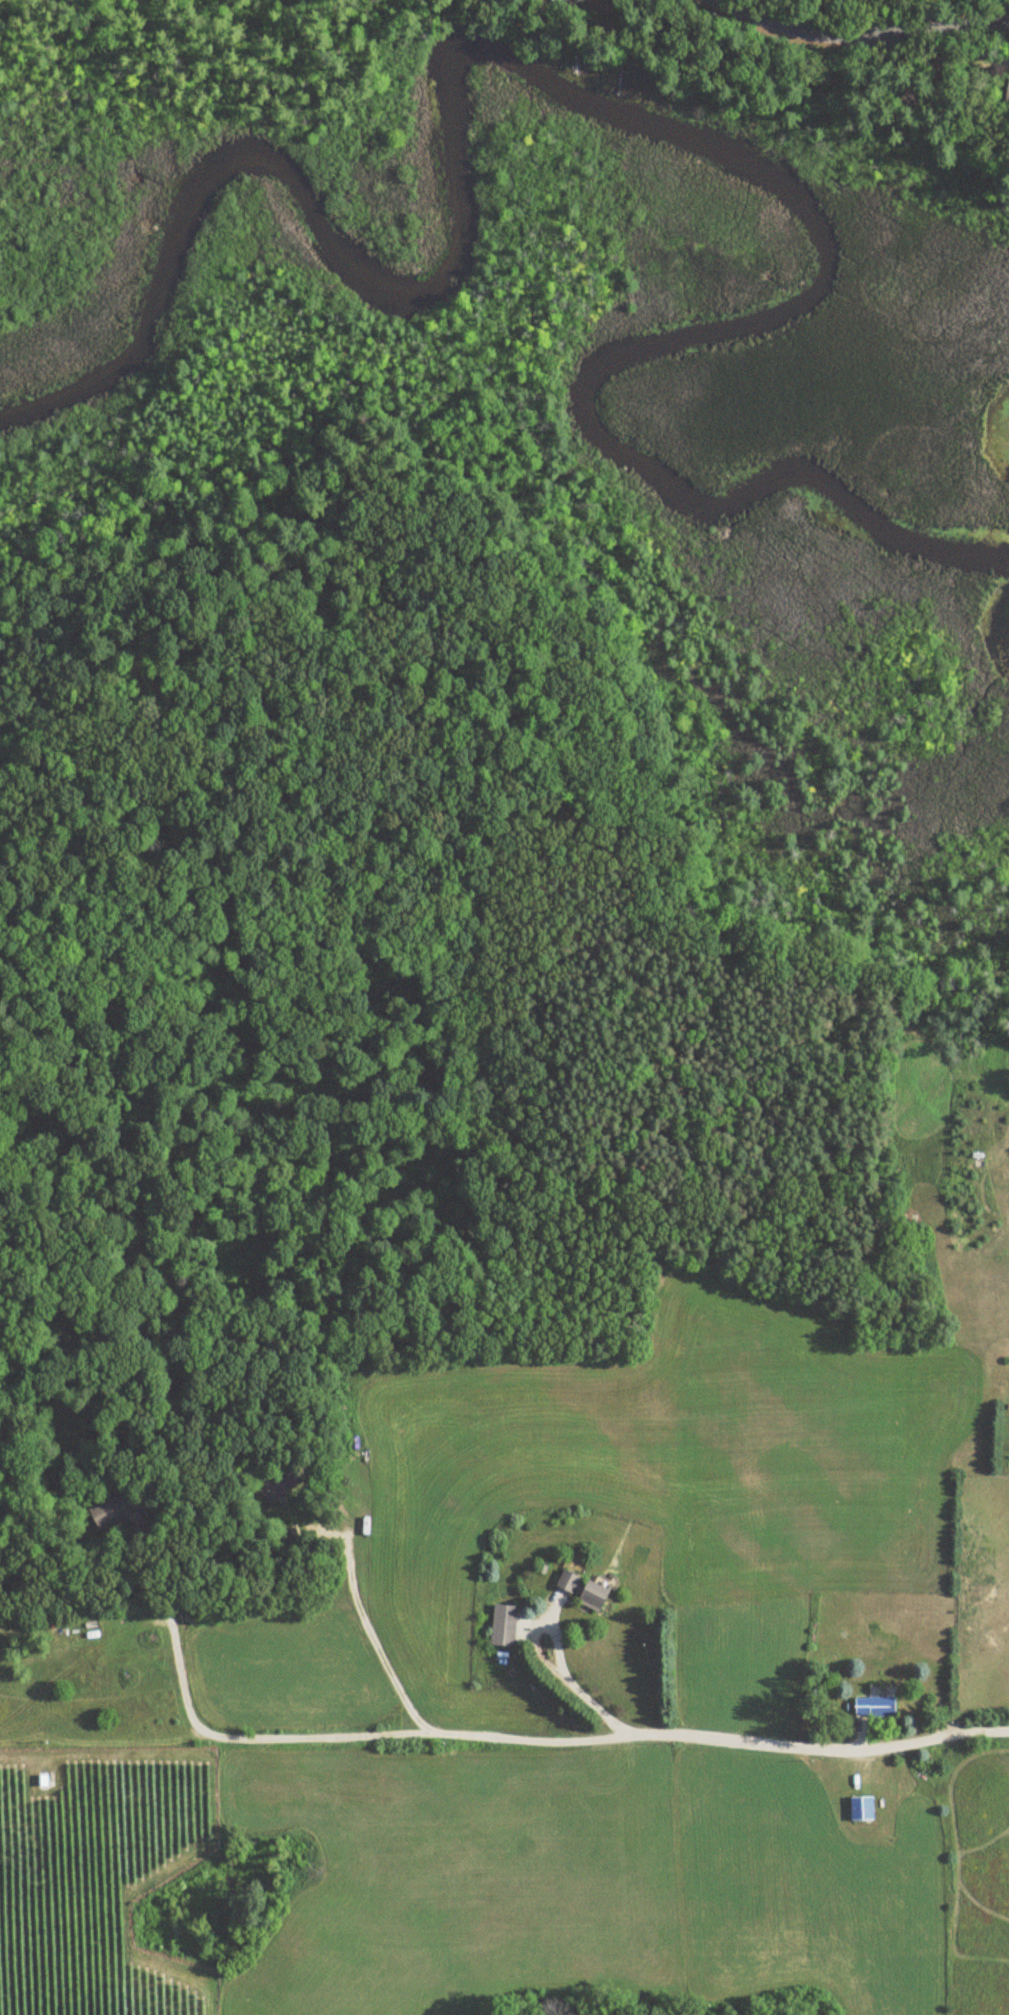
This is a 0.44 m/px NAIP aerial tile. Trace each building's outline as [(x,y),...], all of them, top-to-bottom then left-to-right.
[(128,1495),(122,1498),(118,1490),(86,1507),(97,1528),(135,1509),(128,1495)] [(608,1588),(562,1569),(555,1586),(578,1595),(576,1601),(598,1611),(608,1588)] [(516,1605),(493,1603),(489,1645),(513,1647),(516,1605)] [(894,1717),(894,1697),(853,1697),(853,1717),(894,1717)] [(850,1798),(850,1820),(871,1820),(871,1798),(850,1798)]
